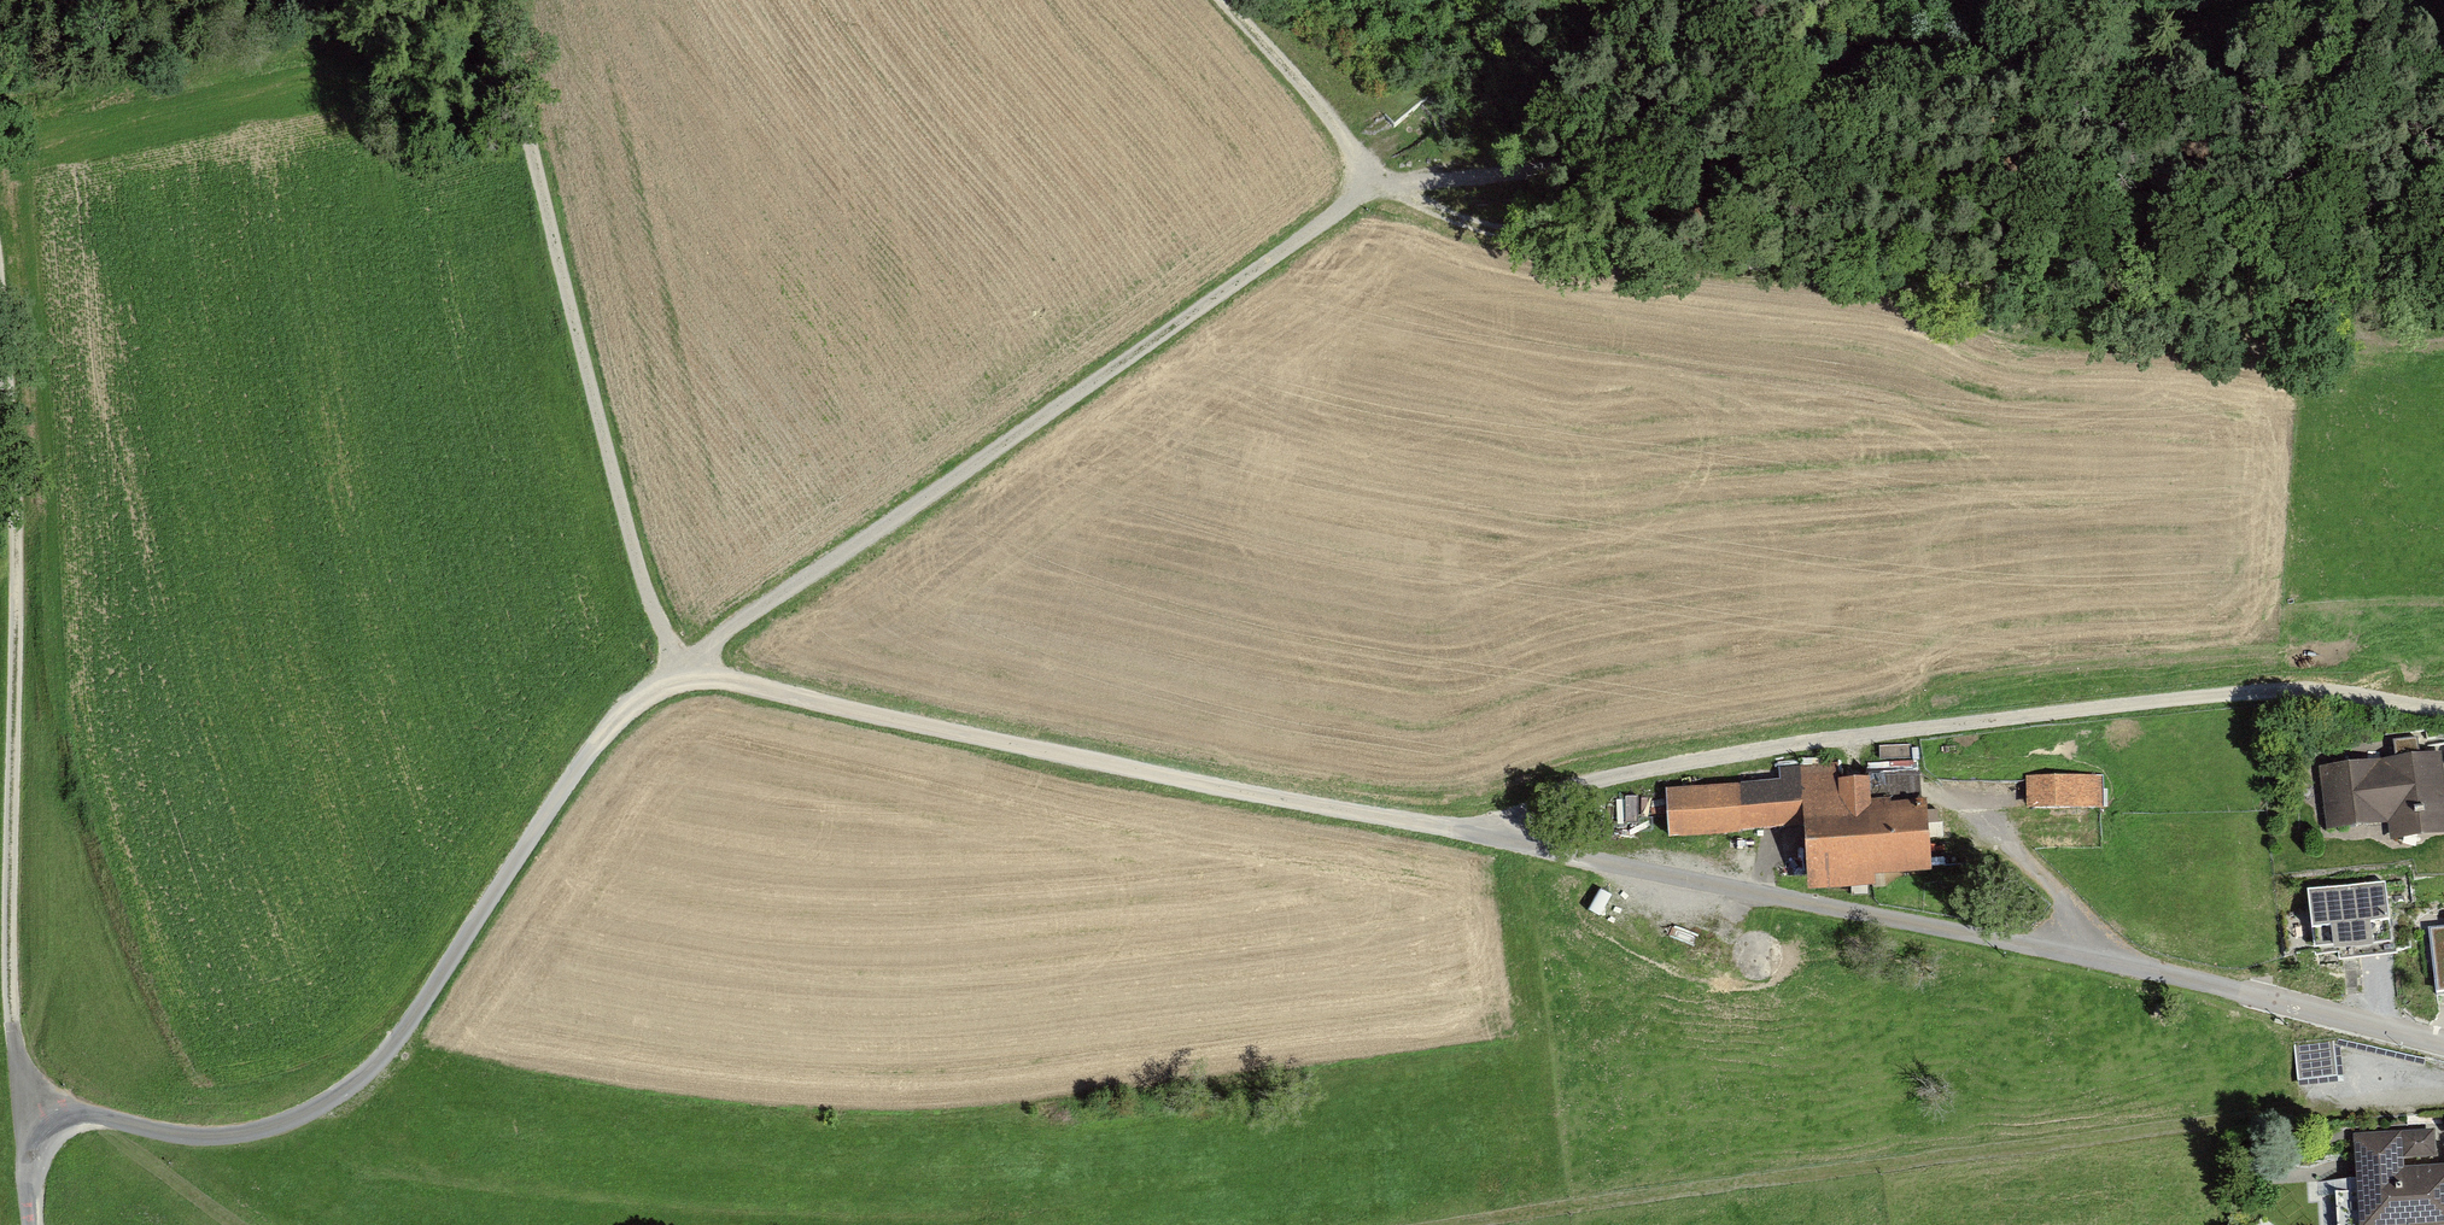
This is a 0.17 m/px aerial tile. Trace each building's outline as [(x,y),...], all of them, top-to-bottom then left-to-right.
[(2387,820),(2390,839),(2443,834),(2443,804),(2439,756),(2322,769),(2328,827),(2387,820)] [(1870,782),(1832,784),(1831,767),(1773,769),(1773,785),(1664,790),(1666,839),(1804,832),(1807,888),(1871,885),(1871,877),(1930,874),(1927,812),(1871,815),(1870,782)] [(1919,806),(1916,771),(1888,774),(1892,809),(1919,806)] [(2105,778),(2024,781),(2025,812),(2106,809),(2105,778)] [(2384,885),(2306,892),(2312,953),(2390,945),(2384,885)] [(2430,927),(2438,991),(2443,990),(2443,925),(2430,927)] [(2434,1164),(2433,1133),(2349,1136),(2351,1186),(2334,1186),(2336,1224),(2443,1224),(2443,1163),(2434,1164)]
